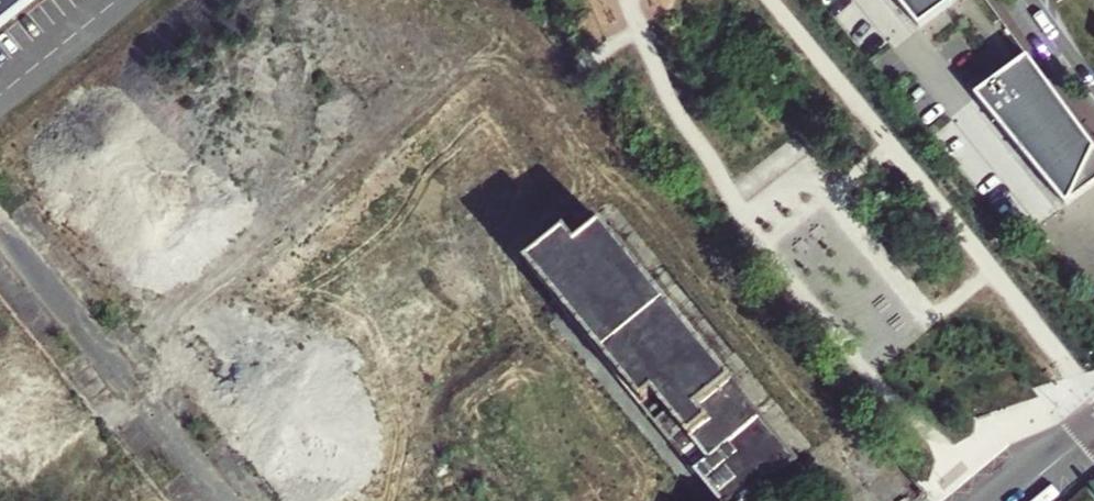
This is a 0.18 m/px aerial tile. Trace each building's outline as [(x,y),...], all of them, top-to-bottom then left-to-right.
[(27,0),(0,0),(0,22),(27,0)] [(922,26),(954,0),(901,0),(922,26)] [(1068,204),(1093,183),(1093,143),(1029,53),(978,95),(1068,204)] [(529,266),(719,500),(764,500),(802,468),(601,227),(575,247),(567,236),(529,266)]
